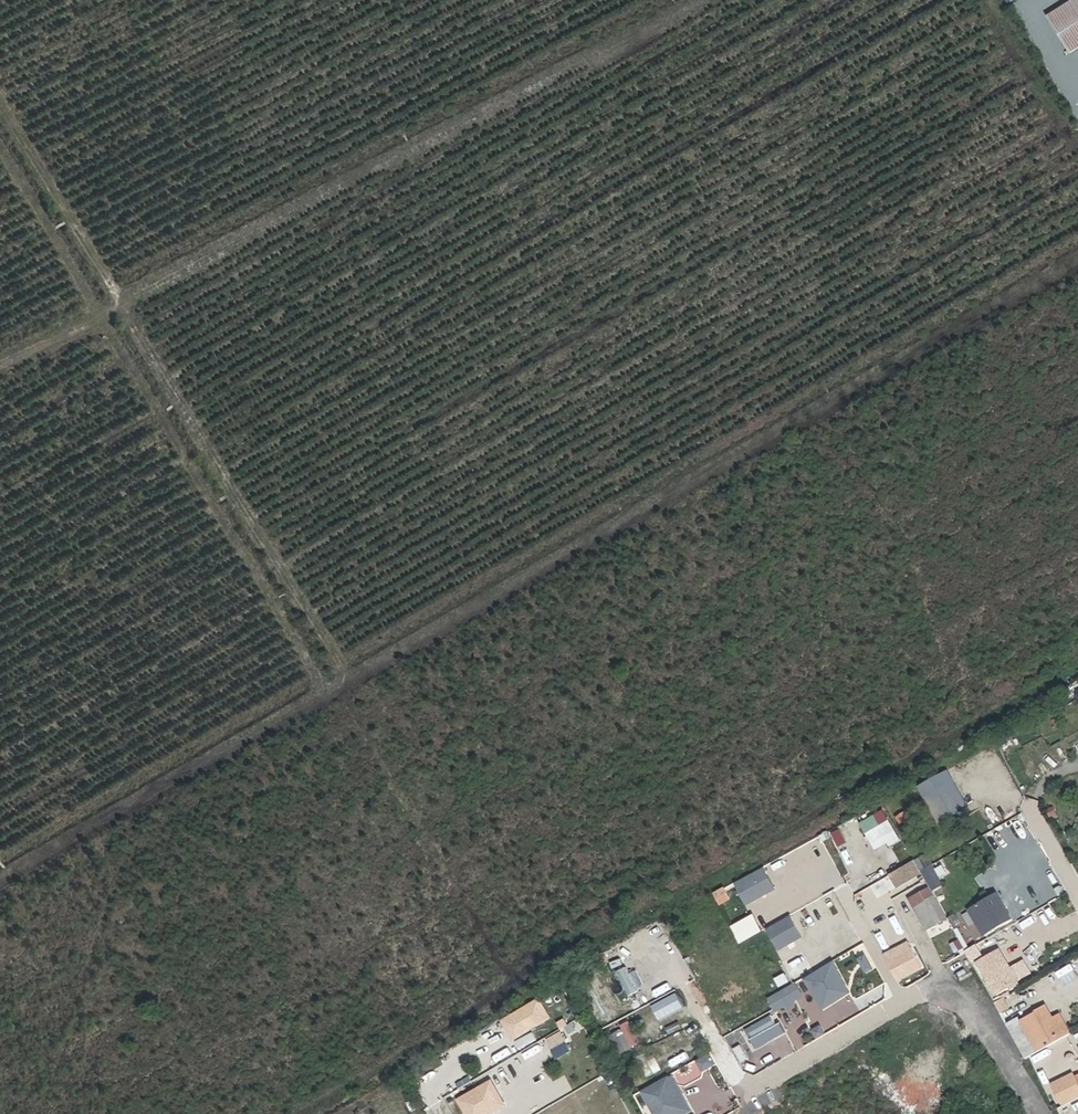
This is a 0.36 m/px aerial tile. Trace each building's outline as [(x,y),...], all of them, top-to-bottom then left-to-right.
[(1048,12),(1071,51),(1077,47),(1077,0),(1068,0),(1048,12)] [(919,783),(940,823),(971,807),(950,766),(919,783)] [(894,829),(883,812),(862,825),(872,842),(894,829)] [(872,842),(862,825),(848,833),(858,850),(872,842)] [(940,885),(923,857),(918,860),(935,888),(940,885)] [(946,872),(943,867),(938,870),(941,875),(946,872)] [(747,904),(775,889),(764,869),(736,884),(747,904)] [(731,899),(726,889),(723,891),(722,890),(714,894),(719,905),(731,899)] [(1012,918),(998,894),(978,905),(992,930),(1012,918)] [(947,919),(935,896),(914,907),(926,930),(947,919)] [(992,930),(978,905),(970,910),(984,935),(992,930)] [(779,949),(803,936),(792,916),(768,930),(779,949)] [(980,957),(974,947),(970,950),(975,960),(980,957)] [(814,972),(802,951),(783,962),(795,983),(798,981),(814,972)] [(1011,968),(1004,957),(994,963),(1001,974),(1011,968)] [(851,993),(832,963),(827,966),(843,992),(821,1005),(824,1010),(851,993)] [(1013,989),(1019,986),(1017,982),(1021,980),(1013,967),(1011,968),(1001,974),(994,963),(982,970),(997,995),(1011,986),(1013,989)] [(821,1005),(843,992),(827,966),(805,979),(821,1005)] [(788,980),(785,974),(776,979),(779,985),(788,980)] [(775,1011),(806,994),(798,981),(795,983),(768,998),(775,1011)] [(992,1018),(999,1013),(985,996),(978,1002),(992,1018)] [(1009,1024),(1027,1057),(1074,1031),(1062,1010),(1055,1014),(1049,1002),(1009,1024)] [(775,1013),(744,1026),(754,1048),(784,1035),(775,1013)] [(630,1018),(621,1023),(623,1026),(613,1032),(624,1051),(642,1041),(630,1018)] [(549,1036),(554,1045),(567,1038),(562,1029),(549,1036)] [(540,1045),(526,1051),(532,1064),(546,1058),(540,1045)] [(698,1058),(704,1069),(717,1063),(712,1052),(698,1058)] [(675,1076),(669,1079),(685,1108),(674,1113),(688,1113),(694,1111),(675,1076)] [(1076,1077),(1053,1088),(1061,1103),(1077,1095),(1077,1082),(1076,1077)] [(669,1079),(645,1092),(657,1113),(674,1113),(685,1108),(669,1079)]
